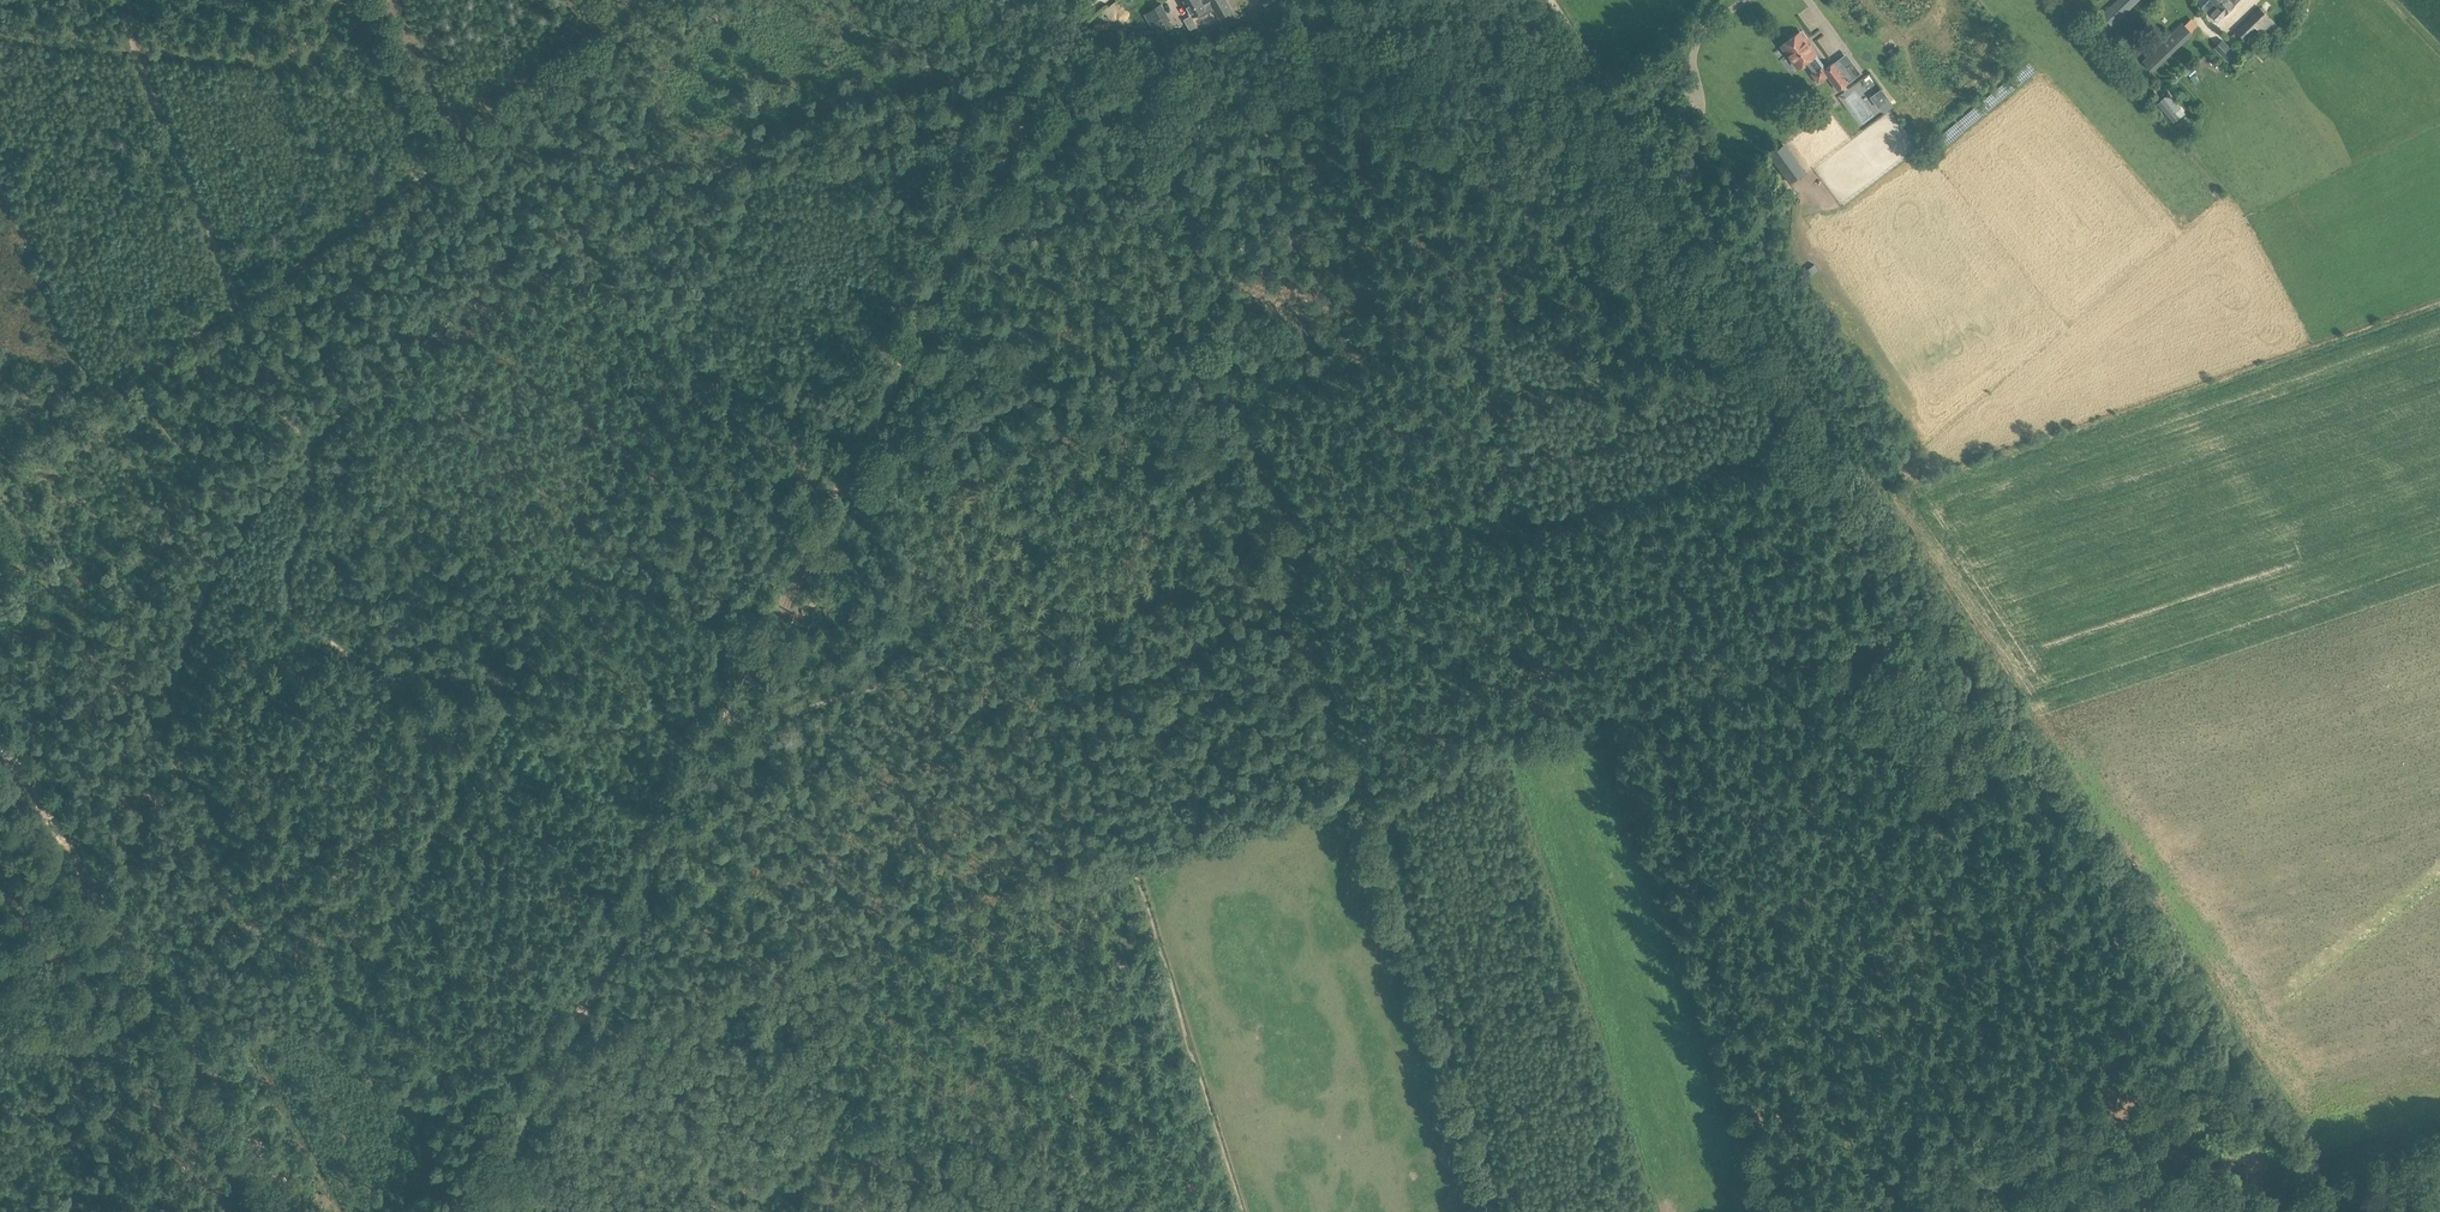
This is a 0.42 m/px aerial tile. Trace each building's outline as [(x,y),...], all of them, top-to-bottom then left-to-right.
[(1192,15),(1196,13),(1200,19),(1209,14),(1215,10),(1210,0),(1184,0),(1192,15)] [(1215,10),(1219,17),(1220,17),(1233,10),(1227,0),(1210,0),(1215,10)] [(2102,15),(2108,21),(2113,26),(2139,0),(2117,0),(2102,14),(2102,15)] [(2202,8),(2210,15),(2211,14),(2218,21),(2239,0),(2208,0),(2209,1),(2202,8)] [(1162,3),(1150,9),(1158,25),(1171,19),(1162,3)] [(2248,36),(2255,30),(2257,28),(2266,37),(2278,25),(2260,7),(2236,31),(2245,40),(2248,36)] [(1114,32),(1125,27),(1118,15),(1108,20),(1114,32)] [(1184,35),(1191,30),(1185,20),(1177,24),(1184,35)] [(2094,36),(2102,29),(2096,21),(2088,27),(2094,36)] [(2153,72),(2193,33),(2183,22),(2142,61),(2153,72)] [(1801,31),(1782,45),(1797,67),(1805,61),(1813,72),(1818,68),(1821,66),(1824,70),(1827,68),(1816,53),(1801,31)] [(2214,47),(2228,62),(2237,53),(2223,39),(2214,47)] [(1849,82),(1855,78),(1840,58),(1834,62),(1827,68),(1824,70),(1823,70),(1823,71),(1838,91),(1849,82)] [(1878,98),(1874,102),(1879,108),(1881,107),(1890,100),(1881,88),(1874,93),(1878,98)] [(1691,104),(1684,93),(1665,106),(1672,117),(1691,104)] [(2161,110),(2180,127),(2186,120),(2168,103),(2161,110)] [(1848,124),(1833,130),(1838,140),(1852,134),(1848,124)] [(1779,148),(1770,155),(1790,182),(1799,175),(1779,148)]
